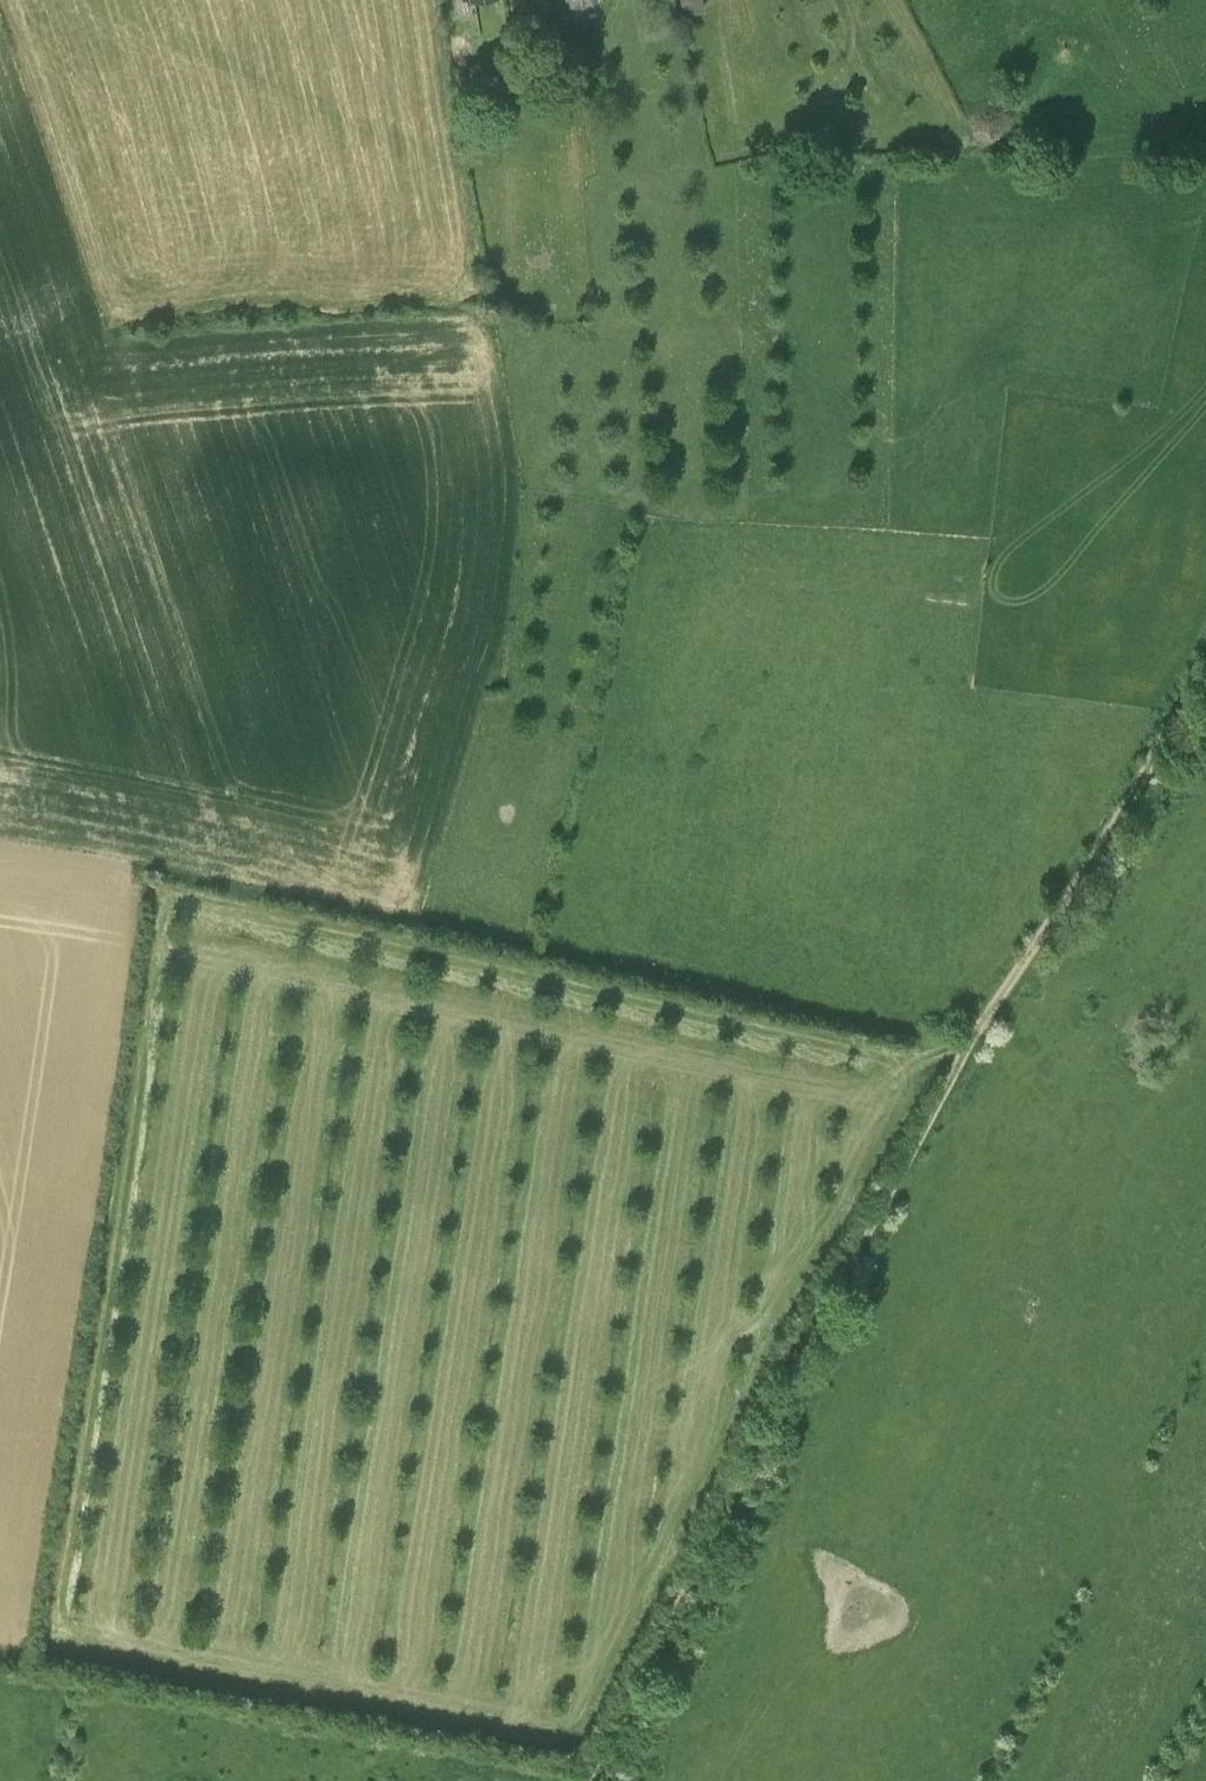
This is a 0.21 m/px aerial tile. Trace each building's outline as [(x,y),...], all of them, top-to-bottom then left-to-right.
[(706,6),(706,0),(682,0),(683,8),(706,6)]
